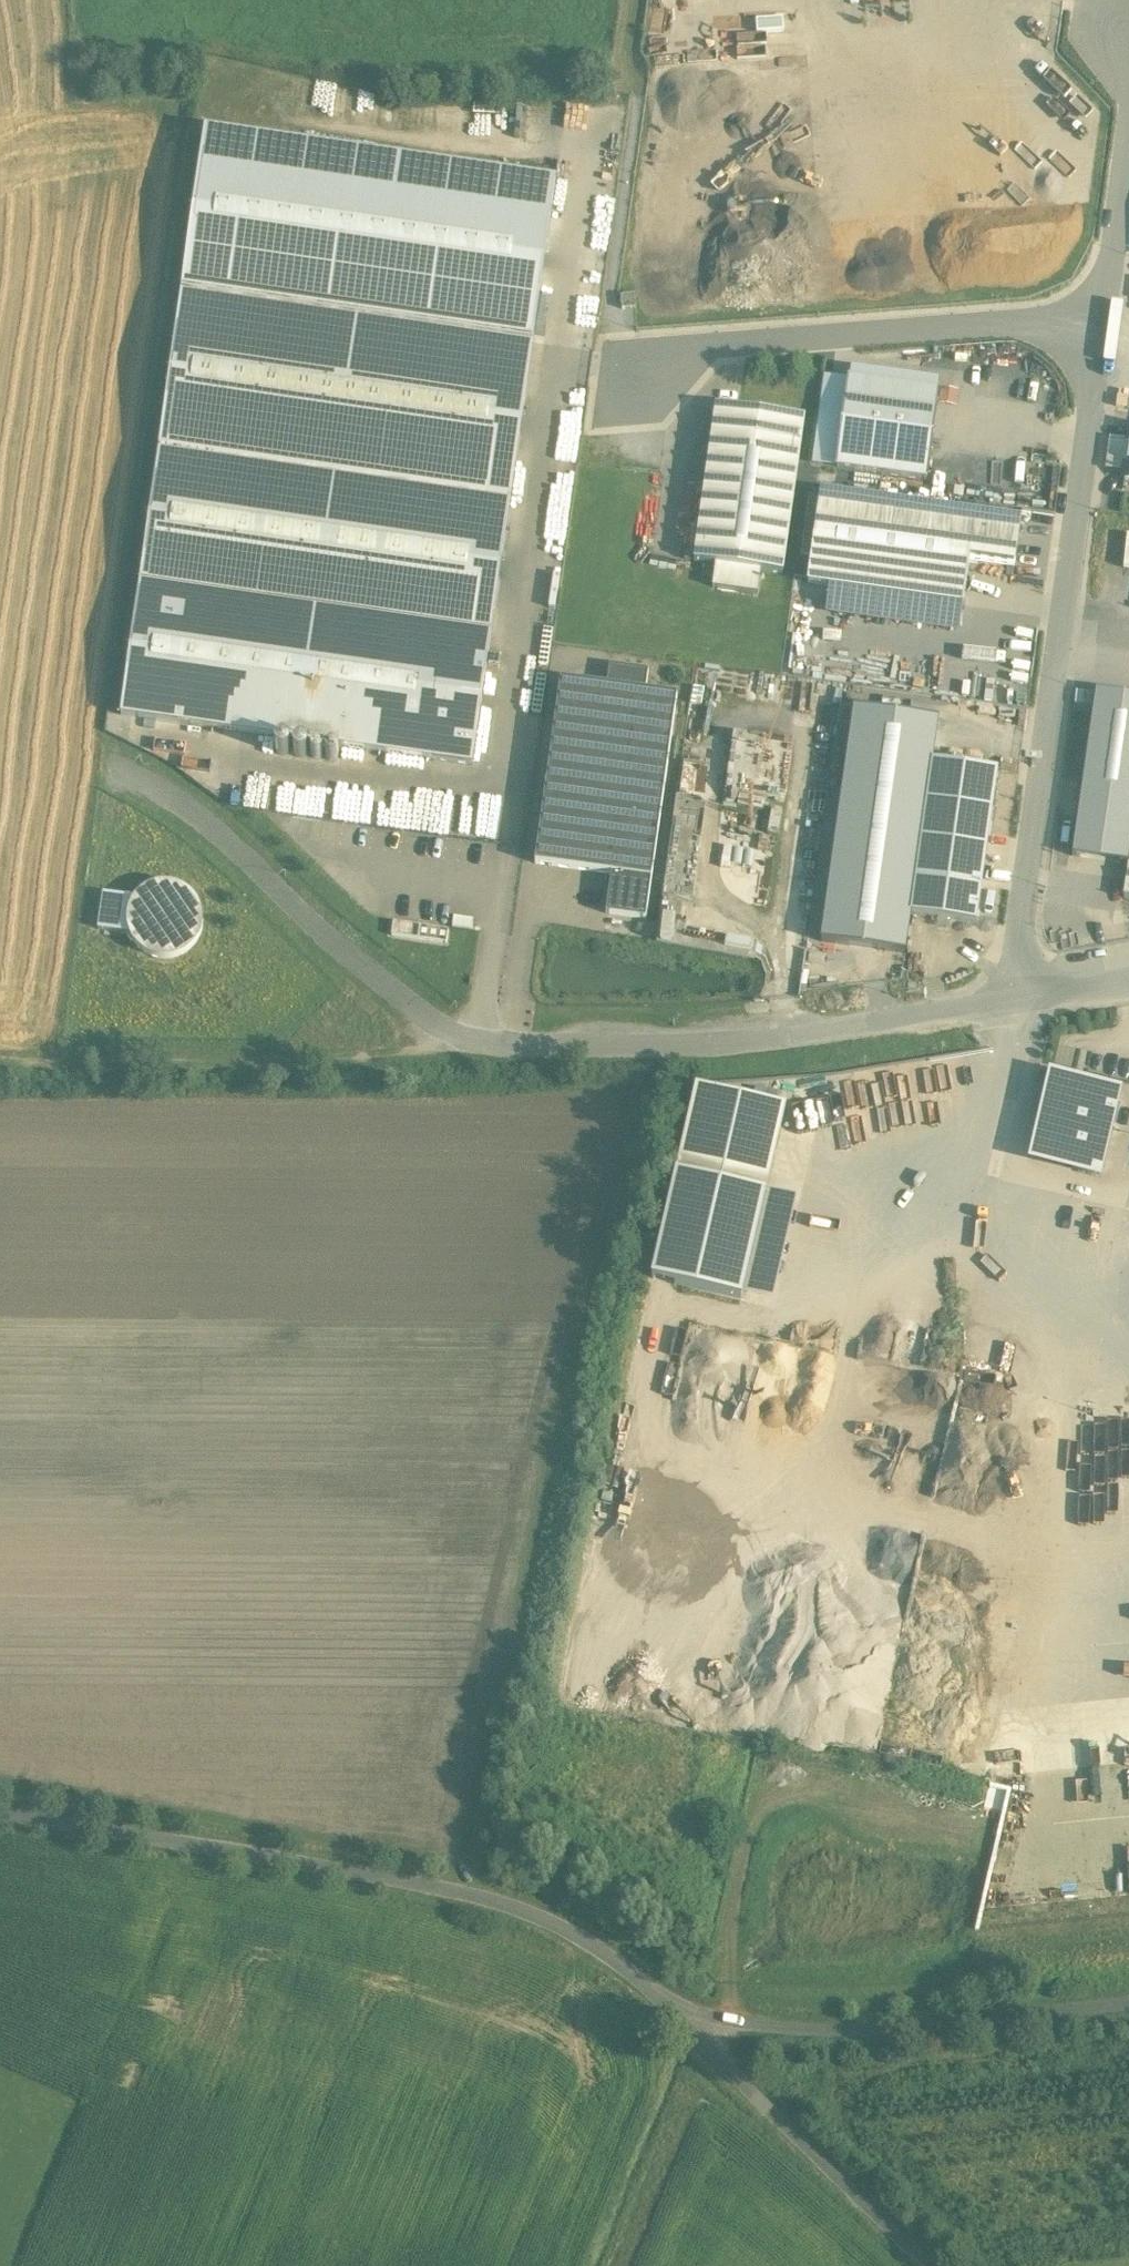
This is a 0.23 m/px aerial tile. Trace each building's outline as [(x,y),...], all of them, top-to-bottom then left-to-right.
[(557,180),(207,129),(122,714),(471,765),(557,180)] [(634,295),(621,297),(622,310),(635,309),(634,295)] [(939,391),(848,378),(836,468),(927,480),(939,391)] [(804,418),(716,406),(694,561),(716,564),(713,587),(758,593),(761,571),(783,574),(804,418)] [(976,517),(820,495),(807,584),(831,588),(960,606),(963,606),(969,560),(976,517)] [(1020,523),(976,517),(969,560),(1013,566),(1020,523)] [(957,631),(960,606),(831,588),(828,614),(957,631)] [(649,671),(610,665),(607,687),(646,693),(649,671)] [(607,687),(561,681),(535,865),(573,871),(611,876),(651,882),(677,697),(646,693),(607,687)] [(1095,692),(1072,855),(1128,863),(1123,900),(1128,900),(1128,697),(1095,692)] [(909,915),(931,761),(938,719),(850,707),(816,939),(904,952),(909,915)] [(794,741),(733,733),(725,792),(785,801),(794,741)] [(998,771),(931,761),(909,915),(976,924),(998,771)] [(662,897),(693,902),(707,808),(675,803),(662,897)] [(651,882),(611,876),(606,916),(646,921),(651,882)] [(133,942),(142,952),(154,958),(168,960),(182,956),(193,947),(200,935),(202,921),(199,907),(194,898),(186,892),(177,887),(167,885),(154,886),(142,893),(135,900),(133,903),(128,915),(128,929),(130,935),(130,936),(133,942)] [(98,931),(130,936),(130,935),(128,929),(128,915),(133,903),(135,900),(103,894),(98,931)] [(656,944),(755,962),(758,945),(713,937),(713,940),(685,935),(687,922),(681,921),(684,907),(676,905),(676,900),(663,898),(656,944)] [(473,922),(453,919),(451,930),(471,933),(473,922)] [(449,932),(394,924),(392,937),(447,945),(449,932)] [(1118,1092),(1051,1077),(1043,1113),(1056,1116),(1051,1138),(1079,1144),(1072,1171),(1098,1177),(1118,1092)] [(785,1110),(696,1089),(676,1176),(765,1197),(785,1110)] [(765,1197),(676,1176),(651,1283),(741,1304),(765,1197)]
